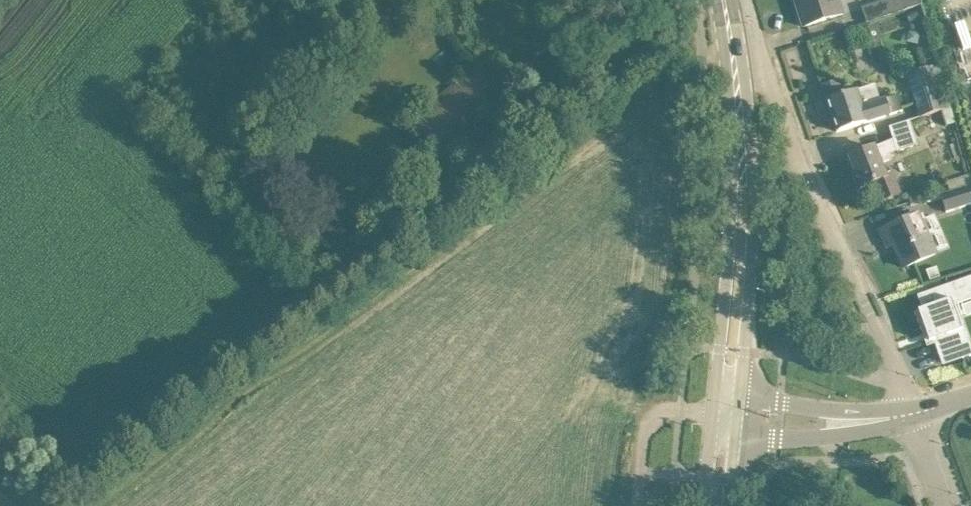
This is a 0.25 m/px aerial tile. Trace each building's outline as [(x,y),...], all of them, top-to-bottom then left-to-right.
[(802,10),(799,11),(803,26),(822,20),(843,14),(839,0),(799,0),(802,10)] [(904,0),(884,0),(862,7),(867,23),(907,10),(904,0)] [(942,110),(951,107),(939,65),(908,74),(920,117),(942,110)] [(880,100),(875,85),(857,90),(842,95),(837,80),(823,84),(827,99),(837,131),(903,110),(897,94),(880,100)] [(956,124),(951,107),(942,110),(947,127),(956,124)] [(874,146),(850,156),(857,173),(853,175),(858,186),(861,185),(862,186),(874,182),(881,200),(900,192),(892,173),(886,176),(880,163),(892,159),(890,154),(918,144),(910,120),(889,126),(893,139),(874,146)] [(949,191),(970,184),(970,176),(970,173),(955,178),(956,181),(946,184),(949,191)] [(940,194),(946,212),(970,205),(970,184),(949,191),(940,194)] [(918,214),(899,222),(881,230),(888,247),(894,244),(904,268),(936,254),(918,214)] [(939,276),(936,267),(927,270),(930,279),(939,276)] [(917,294),(922,308),(914,311),(921,329),(925,327),(929,340),(934,339),(939,353),(967,343),(952,300),(970,293),(970,275),(917,294)] [(960,440),(970,472),(970,436),(960,440)]
